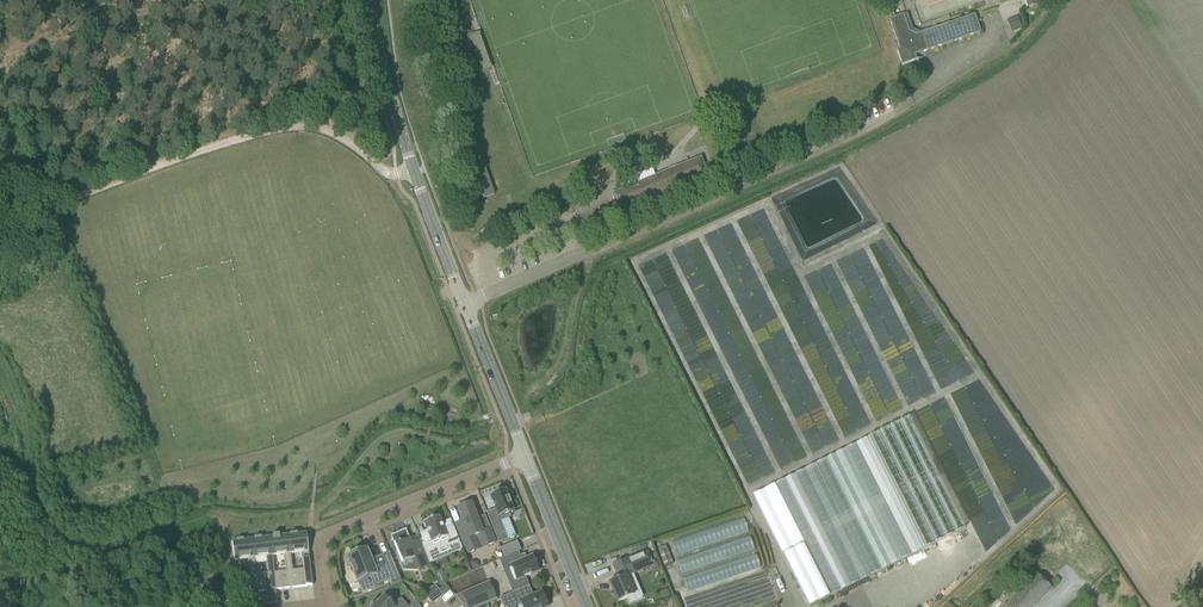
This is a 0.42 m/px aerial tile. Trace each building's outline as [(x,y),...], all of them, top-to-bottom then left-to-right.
[(931,50),(981,32),(975,15),(949,24),(916,35),(909,31),(903,14),(889,19),(899,49),(896,50),(902,65),(916,60),(915,55),(931,50)] [(1017,17),(1008,20),(1010,24),(1011,28),(1013,32),(1021,29),(1021,28),(1019,23),(1017,17)] [(346,124),(354,128),(354,127),(358,120),(358,117),(354,114),(351,116),(347,123),(346,123),(346,124)] [(611,194),(619,212),(658,196),(662,205),(690,193),(686,185),(708,176),(701,157),(688,162),(611,194)] [(472,166),(484,198),(494,195),(483,162),(472,166)] [(845,436),(870,423),(863,409),(848,417),(838,422),(845,436)] [(753,496),(809,606),(922,550),(965,527),(909,418),(866,439),(753,496)] [(495,509),(486,513),(499,543),(508,540),(516,537),(508,518),(511,517),(509,514),(514,512),(505,490),(500,492),(499,490),(491,493),(492,495),(490,496),(495,509)] [(483,532),(472,503),(467,505),(467,503),(460,506),(461,507),(457,509),(462,522),(455,525),(467,554),(475,551),(474,548),(475,543),(480,541),(487,543),(487,546),(496,542),(490,529),(483,532)] [(439,516),(424,522),(431,540),(422,543),(430,563),(434,561),(434,560),(439,558),(435,548),(449,543),(453,552),(458,550),(458,551),(463,550),(451,519),(442,523),(439,516)] [(430,566),(420,539),(411,543),(406,530),(399,533),(397,531),(394,534),(390,536),(391,538),(390,540),(392,541),(397,552),(396,552),(395,553),(399,562),(400,562),(401,561),(402,564),(412,560),(414,565),(417,563),(420,569),(419,569),(419,570),(430,566)] [(313,585),(307,532),(288,534),(291,553),(302,552),(304,569),(292,570),(294,587),(313,585)] [(291,553),(288,534),(270,536),(273,556),(284,554),(286,571),(274,572),(276,589),(294,587),(292,570),(291,553)] [(273,556),(270,536),(252,538),(255,558),(266,556),(268,573),(257,574),(258,591),(276,589),(274,572),(273,556)] [(255,558),(252,538),(232,540),(235,560),(248,558),(250,575),(236,576),(237,582),(240,582),(244,593),(258,591),(257,574),(255,558)] [(517,541),(501,548),(504,557),(521,551),(517,541)] [(658,549),(665,567),(673,565),(666,546),(658,549)] [(401,582),(389,552),(371,559),(367,549),(367,548),(366,548),(347,556),(346,556),(347,557),(357,583),(358,582),(366,579),(370,587),(389,579),(392,586),(401,582)] [(539,572),(537,567),(539,567),(536,560),(534,560),(532,556),(525,559),(524,555),(520,556),(518,552),(499,560),(504,572),(512,569),(517,581),(539,572)] [(626,576),(650,566),(644,552),(613,565),(619,579),(610,583),(618,602),(627,598),(629,602),(642,597),(636,582),(630,585),(626,576)] [(473,561),(469,563),(472,570),(479,567),(477,562),(473,561)] [(1051,589),(1037,574),(1019,592),(1010,583),(1001,592),(1010,601),(1005,606),(1004,605),(1002,606),(1033,606),(1051,589)] [(489,582),(455,596),(465,606),(479,606),(496,600),(489,582)] [(443,595),(436,587),(436,586),(421,592),(421,593),(422,593),(432,605),(443,595)] [(545,592),(542,593),(542,592),(533,596),(529,586),(500,598),(503,606),(511,606),(519,603),(521,606),(548,606),(546,601),(548,600),(545,592)] [(668,590),(661,592),(663,599),(670,597),(668,590)] [(401,600),(391,604),(384,596),(372,606),(370,606),(407,606),(401,600)]
